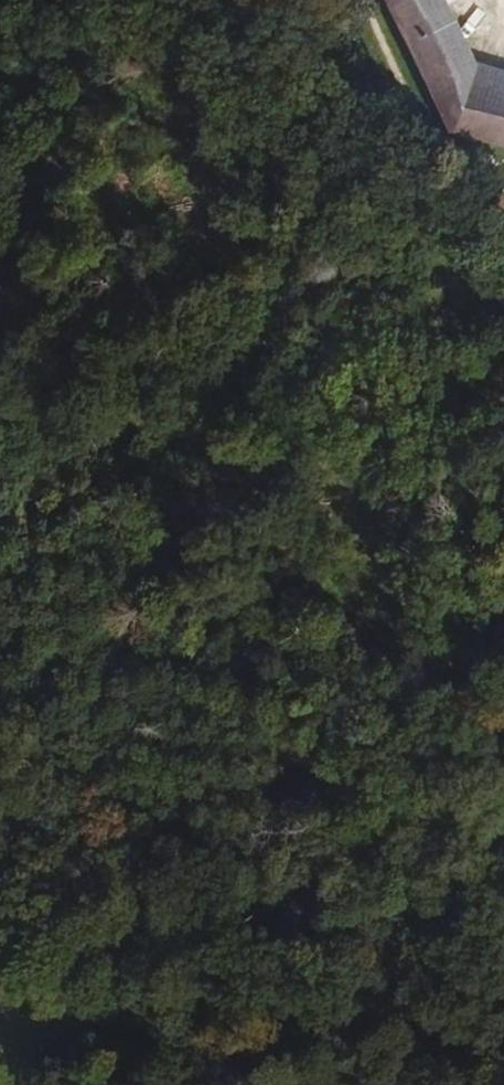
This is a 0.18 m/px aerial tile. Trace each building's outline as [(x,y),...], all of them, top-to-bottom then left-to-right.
[(428,122),(503,146),(503,82),(473,72),(442,0),(375,0),(428,122)]
